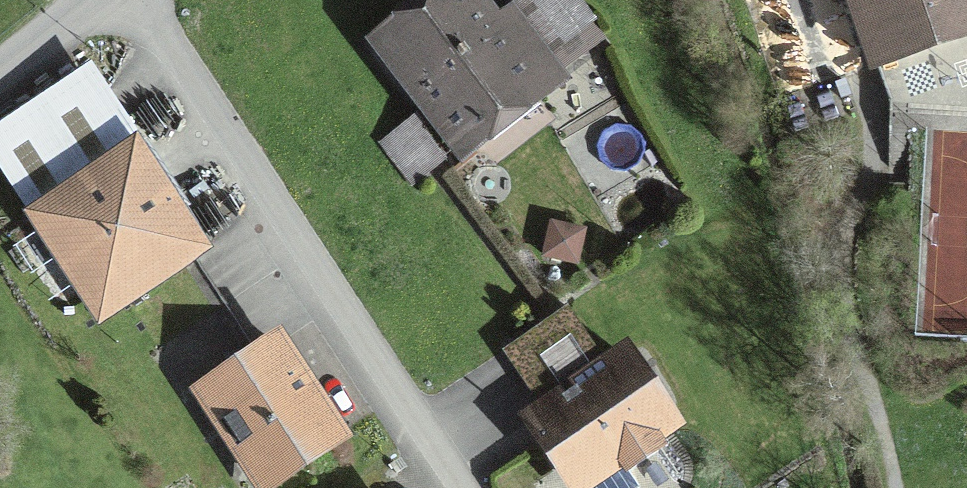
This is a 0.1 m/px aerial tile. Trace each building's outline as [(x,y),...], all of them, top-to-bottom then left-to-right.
[(390,42),(466,141),(582,51),(569,34),(589,19),(574,0),(523,0),(486,29),(464,0),(444,0),(390,42)] [(873,66),(966,34),(966,0),(850,0),(873,66)] [(383,141),(413,182),(445,157),(415,117),(383,141)] [(125,297),(158,347),(216,309),(183,259),(200,248),(134,148),(35,214),(100,313),(125,297)] [(552,223),(544,255),(576,262),(583,230),(552,223)] [(567,306),(512,343),(553,405),(532,419),(577,485),(619,457),(628,470),(662,447),(653,434),(670,423),(626,356),(608,368),(567,306)] [(158,347),(150,353),(239,487),(256,487),(338,436),(277,343),(250,360),(216,309),(158,347)]
